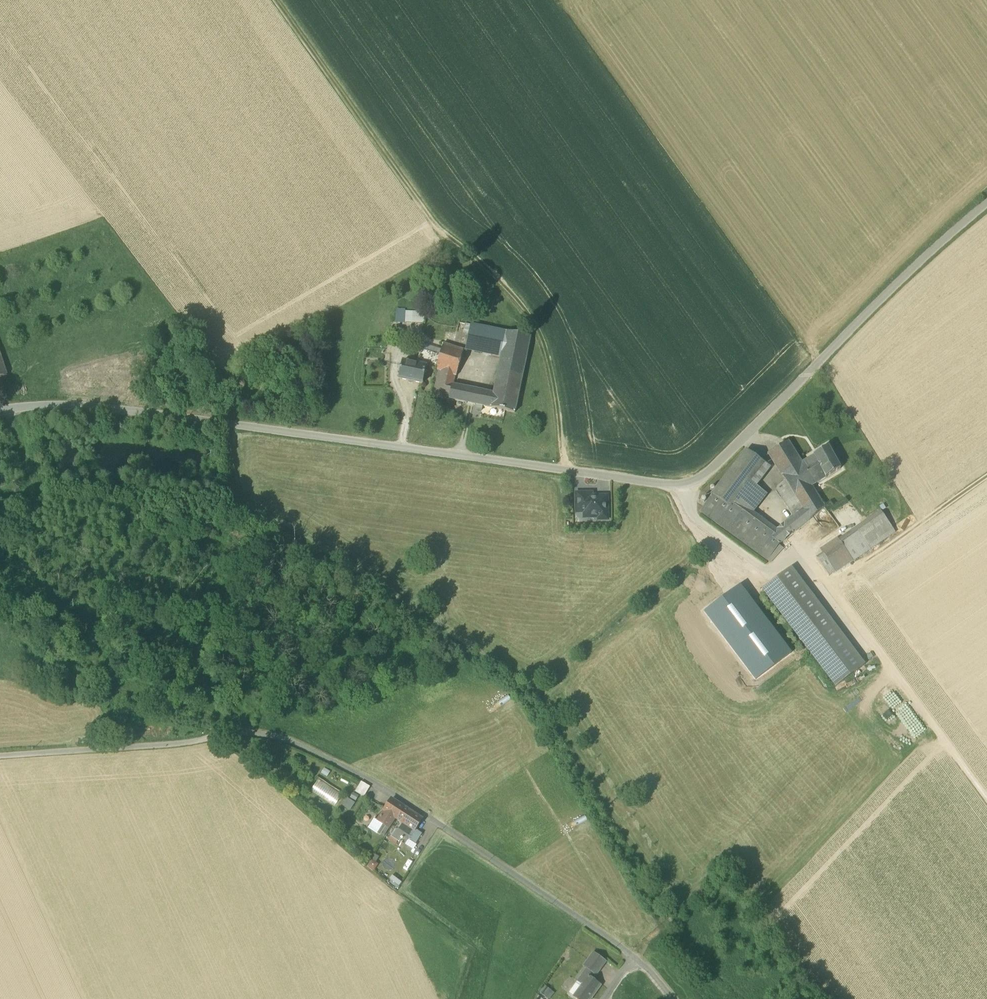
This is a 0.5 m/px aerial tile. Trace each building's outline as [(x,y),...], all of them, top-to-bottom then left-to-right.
[(424,313),(412,313),(412,324),(424,324),(424,313)] [(405,314),(397,314),(397,323),(404,323),(405,314)] [(465,351),(501,358),(506,332),(471,325),(469,335),(465,351)] [(501,358),(494,394),(491,408),(515,413),(531,337),(506,332),(501,358)] [(423,344),(421,350),(439,356),(441,350),(423,344)] [(438,371),(456,377),(463,351),(443,344),(441,350),(439,356),(440,357),(436,370),(438,371)] [(421,350),(416,365),(426,367),(436,370),(440,357),(439,356),(421,350)] [(423,385),(426,367),(416,365),(402,362),(399,380),(423,385)] [(454,386),(456,377),(438,371),(433,396),(449,400),(452,385),(454,386)] [(449,400),(467,403),(469,389),(454,386),(452,385),(449,400)] [(467,403),(474,405),(477,391),(469,389),(467,403)] [(474,405),(491,408),(494,394),(477,391),(474,405)] [(793,516),(784,523),(793,533),(824,508),(811,487),(814,485),(802,463),(788,441),(768,454),(785,481),(801,506),(803,508),(793,516)] [(840,469),(828,447),(814,456),(826,478),(840,469)] [(747,450),(712,495),(730,508),(736,500),(749,483),(764,463),(747,450)] [(814,456),(802,463),(814,485),(826,478),(814,456)] [(801,506),(785,481),(777,487),(776,489),(791,513),(801,506)] [(765,495),(749,483),(736,500),(752,512),(765,495)] [(585,513),(585,518),(599,518),(600,518),(600,515),(607,515),(607,498),(591,498),(591,495),(583,495),(583,506),(577,506),(577,513),(585,513)] [(769,536),(730,508),(712,495),(700,512),(767,561),(779,545),(780,544),(769,536)] [(752,512),(736,500),(730,508),(769,536),(777,530),(752,512)] [(801,506),(791,513),(793,516),(803,508),(801,506)] [(867,520),(856,528),(871,550),(895,533),(881,511),(867,520)] [(784,523),(778,528),(786,539),(793,533),(784,523)] [(780,544),(786,539),(778,528),(777,530),(769,536),(780,544)] [(856,528),(839,540),(847,552),(852,560),(853,562),(871,550),(856,528)] [(820,550),(823,554),(830,564),(847,552),(839,540),(838,538),(820,550)] [(779,545),(767,561),(770,563),(783,549),(779,545)] [(847,552),(830,564),(835,572),(852,560),(847,552)] [(830,564),(823,554),(816,558),(829,576),(835,572),(830,564)] [(762,590),(806,647),(835,626),(791,568),(762,590)] [(835,626),(806,647),(836,687),(864,665),(835,626)] [(324,768),(321,773),(327,778),(331,772),(324,768)] [(342,795),(318,779),(311,791),(334,807),(342,795)] [(355,792),(364,798),(370,788),(361,782),(355,792)] [(355,803),(347,798),(342,806),(350,811),(355,803)] [(392,799),(384,811),(396,818),(397,819),(404,808),(405,808),(392,799)] [(397,819),(401,821),(414,831),(415,829),(422,819),(404,808),(397,819)] [(389,829),(396,818),(384,811),(378,821),(375,819),(376,819),(375,818),(374,818),(368,827),(380,835),(381,833),(386,827),(389,829)] [(409,840),(414,831),(401,821),(390,838),(392,840),(393,838),(405,846),(409,840)] [(409,840),(415,844),(422,833),(415,829),(414,831),(409,840)] [(366,866),(373,870),(377,863),(370,859),(366,866)] [(397,888),(400,883),(389,877),(386,882),(397,888)] [(588,961),(600,970),(606,962),(594,953),(588,961)] [(600,970),(588,961),(584,966),(587,968),(596,975),(600,970)] [(584,973),(593,979),(596,975),(587,968),(584,973)] [(578,981),(582,985),(573,997),(576,998),(589,998),(590,998),(591,998),(596,992),(595,991),(600,984),(593,979),(584,973),(578,981)] [(569,993),(573,997),(582,985),(578,981),(569,993)] [(542,985),(538,994),(550,998),(554,990),(542,985)]
